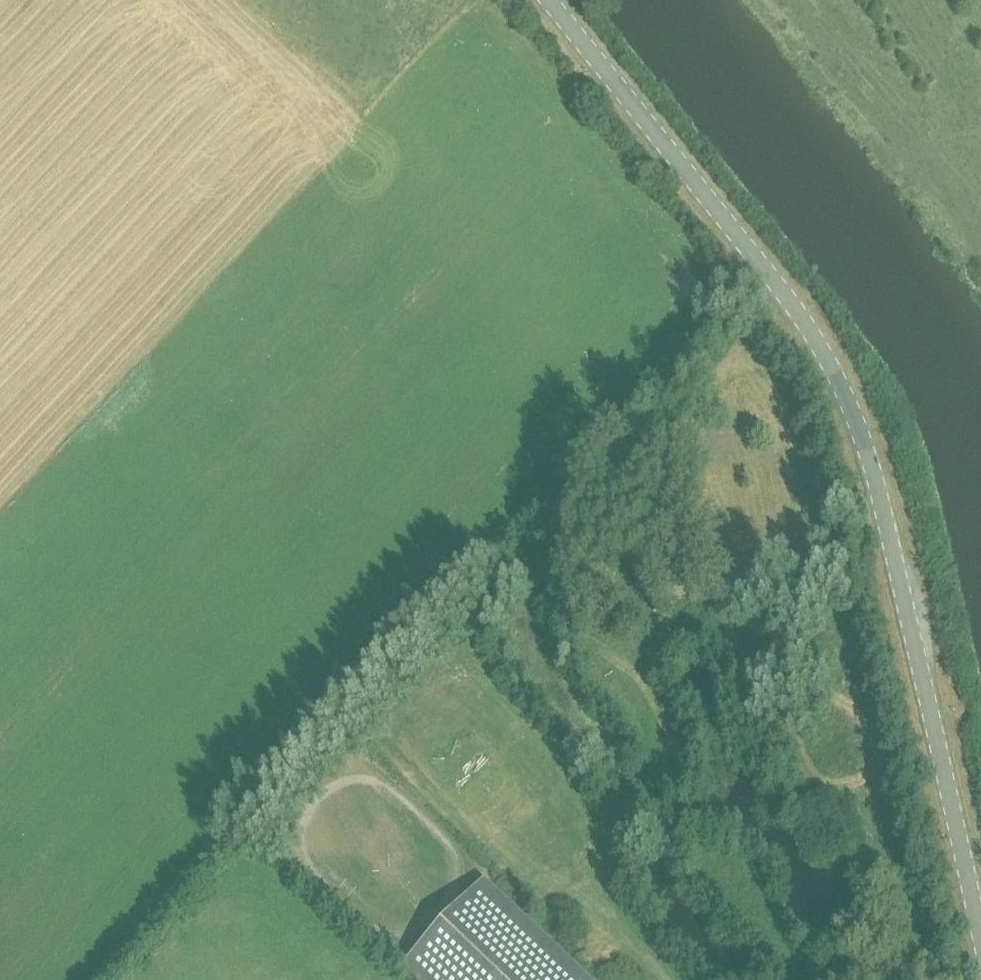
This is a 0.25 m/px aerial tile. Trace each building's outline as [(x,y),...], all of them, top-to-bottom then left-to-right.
[(481,883),(402,967),(415,979),(584,979),(481,883)]
